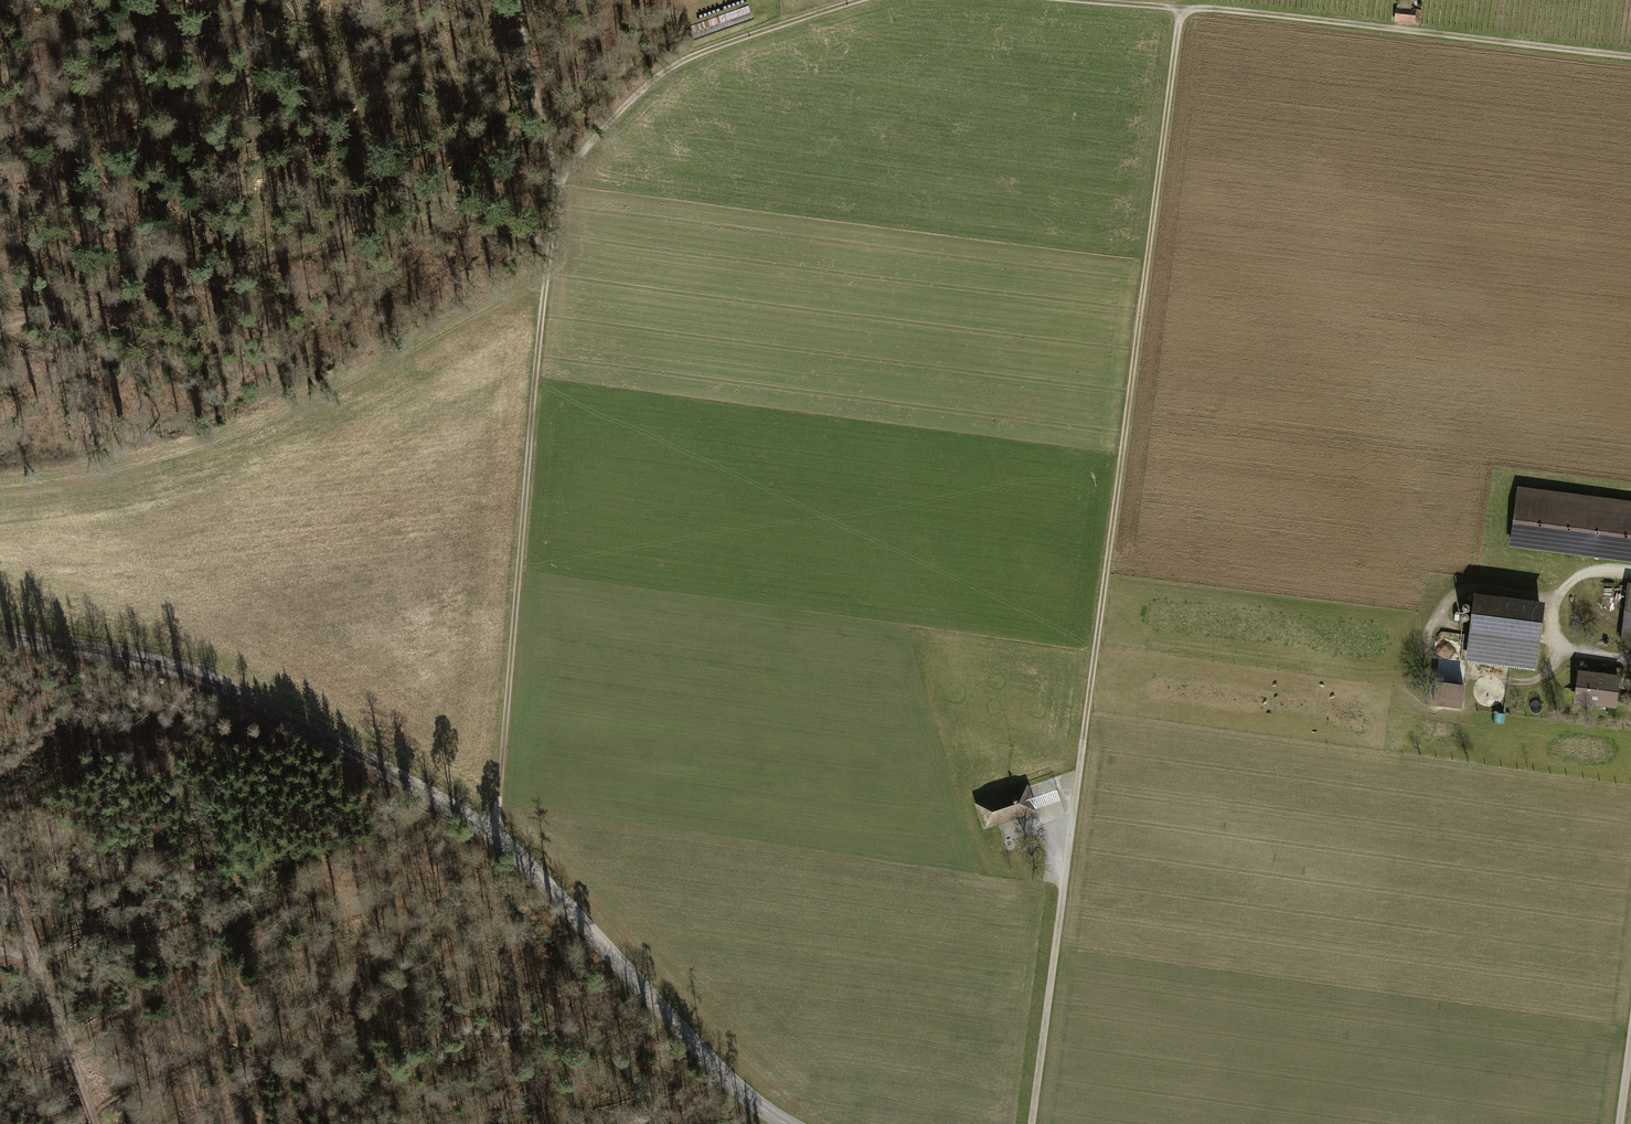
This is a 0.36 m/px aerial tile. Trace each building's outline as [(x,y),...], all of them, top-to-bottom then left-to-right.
[(1393,23),(1417,27),(1419,11),(1411,10),(1412,0),(1401,0),(1400,9),(1395,8),(1393,23)] [(720,15),(724,28),(755,19),(750,5),(720,15)] [(1517,497),(1630,512),(1630,503),(1518,488),(1517,497)] [(1517,497),(1511,542),(1630,558),(1630,512),(1517,497)] [(1621,647),(1630,648),(1630,585),(1628,584),(1621,647)] [(1541,610),(1476,602),(1469,659),(1534,667),(1541,610)] [(1599,675),(1579,673),(1576,700),(1595,702),(1599,675)] [(1618,678),(1599,675),(1595,702),(1615,705),(1618,678)] [(1464,685),(1436,682),(1434,704),(1461,708),(1464,685)] [(1039,812),(1030,786),(974,806),(983,832),(1039,812)]
